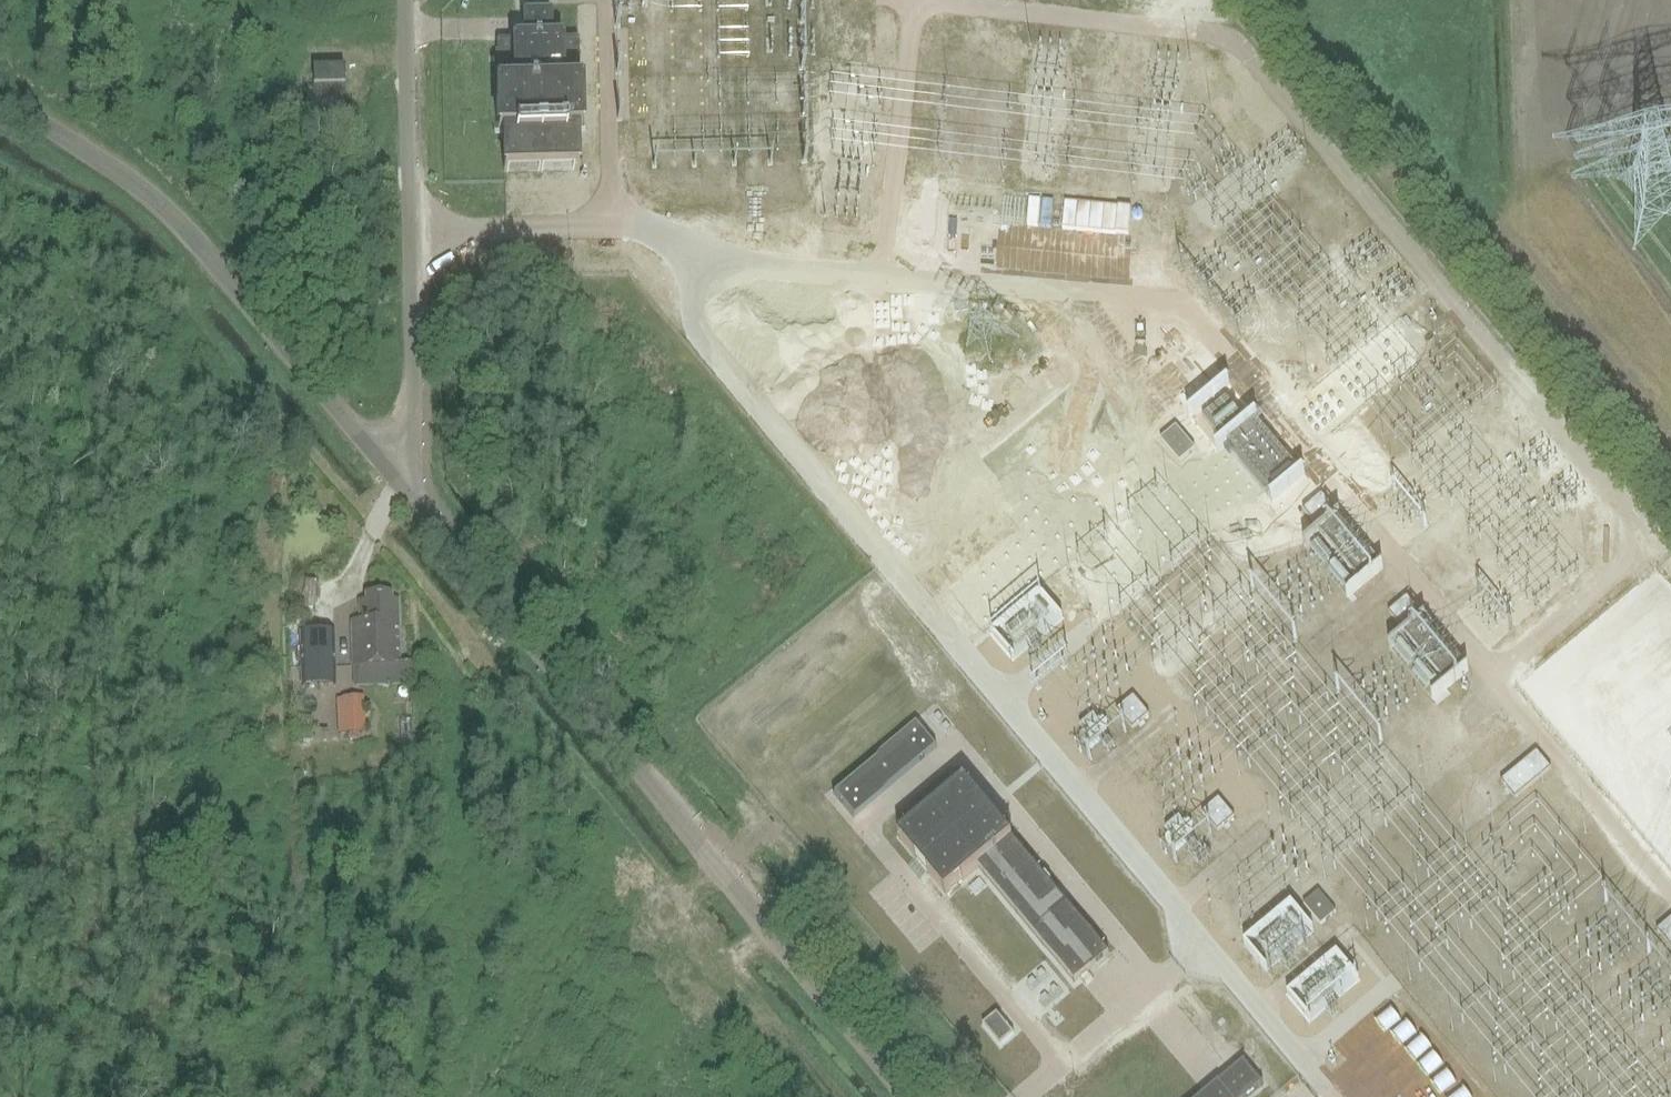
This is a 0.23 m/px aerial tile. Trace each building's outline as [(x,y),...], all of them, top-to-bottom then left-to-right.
[(576,133),(581,132),(579,85),(577,84),(576,40),(561,40),(558,37),(550,37),(549,13),(523,14),(524,38),(512,38),(510,40),(497,41),(498,87),(495,88),(496,133),(504,133),(505,172),(577,170),(576,133)] [(314,128),(345,127),(344,69),(312,69),(314,128)] [(1115,351),(1096,328),(1080,341),(1099,364),(1115,351)] [(1225,367),(1202,383),(1241,439),(1264,423),(1225,367)] [(926,400),(907,377),(892,390),(911,413),(926,400)] [(1196,448),(1177,425),(1161,438),(1180,461),(1196,448)] [(1291,452),(1270,468),(1279,479),(1300,462),(1291,452)] [(1011,500),(992,477),(976,490),(995,513),(1011,500)] [(1337,511),(1322,494),(1303,510),(1318,528),(1337,511)] [(1383,565),(1374,555),(1340,515),(1322,531),(1343,555),(1365,581),(1383,565)] [(327,603),(328,579),(306,579),(306,603),(327,603)] [(362,619),(354,620),(354,665),(399,664),(398,601),(390,601),(390,594),(369,594),(369,601),(361,602),(362,619)] [(1422,615),(1407,597),(1388,613),(1403,631),(1422,615)] [(1447,683),(1466,667),(1425,619),(1406,635),(1447,683)] [(301,630),(301,677),(334,677),(334,654),(321,654),(321,632),(306,632),(306,630),(301,630)] [(1670,722),(1670,719),(1647,690),(1589,738),(1614,769),(1670,722)] [(344,699),(338,699),(339,734),(365,734),(364,697),(344,698),(344,699)] [(1150,716),(1134,697),(1117,711),(1133,730),(1150,716)] [(1495,754),(1517,736),(1505,721),(1482,739),(1495,754)] [(853,818),(937,748),(917,724),(834,794),(853,818)] [(299,730),(300,743),(315,743),(315,729),(299,730)] [(1501,781),(1516,799),(1552,769),(1538,751),(1501,781)] [(1076,986),(1108,958),(964,782),(900,838),(945,897),(979,869),(1076,986)] [(1236,818),(1221,799),(1204,813),(1219,832),(1236,818)] [(981,877),(969,887),(973,892),(976,896),(988,886),(981,877)] [(1319,891),(1304,904),(1321,925),(1337,912),(1319,891)] [(1266,971),(1316,934),(1285,892),(1235,930),(1266,971)] [(1658,931),(1670,947),(1670,921),(1658,931)] [(1438,1096),(1472,1069),(1403,985),(1382,1002),(1398,1021),(1397,1022),(1439,1074),(1428,1084),(1438,1096)] [(997,1014),(983,1026),(1000,1047),(1015,1035),(997,1014)] [(1101,1053),(1092,1061),(1120,1091),(1129,1083),(1101,1053)] [(1203,1096),(1250,1096),(1265,1085),(1264,1084),(1263,1085),(1245,1064),(1246,1063),(1245,1062),(1203,1096)]
